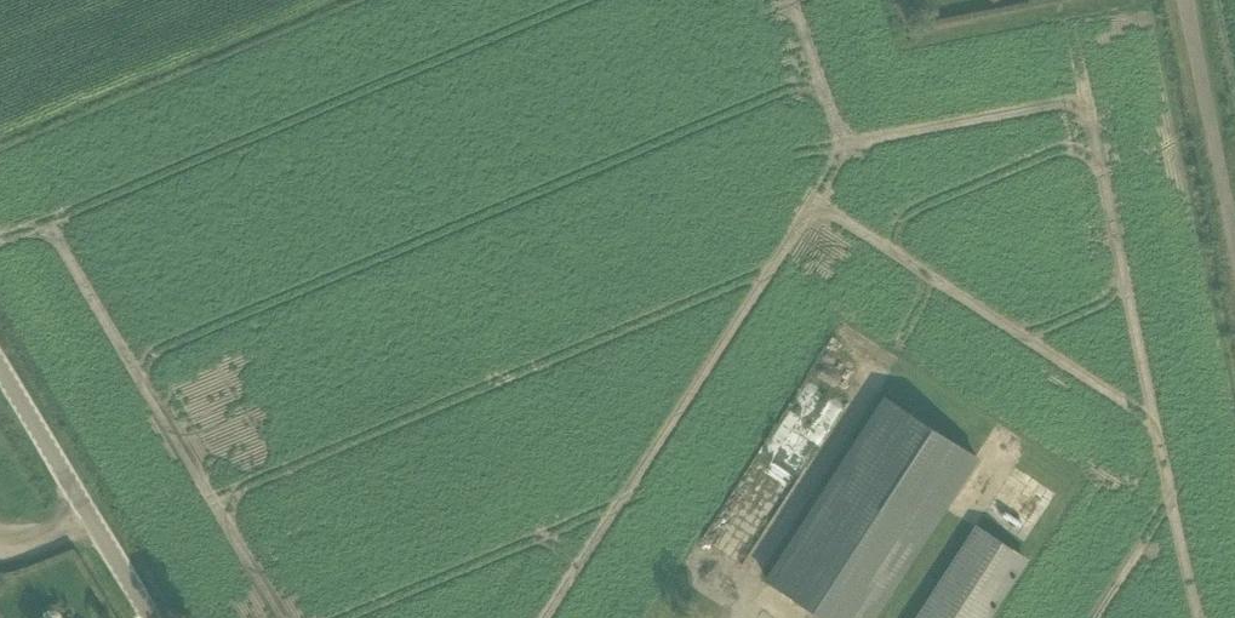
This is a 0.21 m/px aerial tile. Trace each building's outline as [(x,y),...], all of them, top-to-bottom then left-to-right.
[(806,466),(846,402),(808,378),(768,442),(806,466)] [(886,399),(767,582),(823,617),(870,617),(975,457),(886,399)] [(1028,560),(977,525),(917,617),(990,617),(1028,560)]
